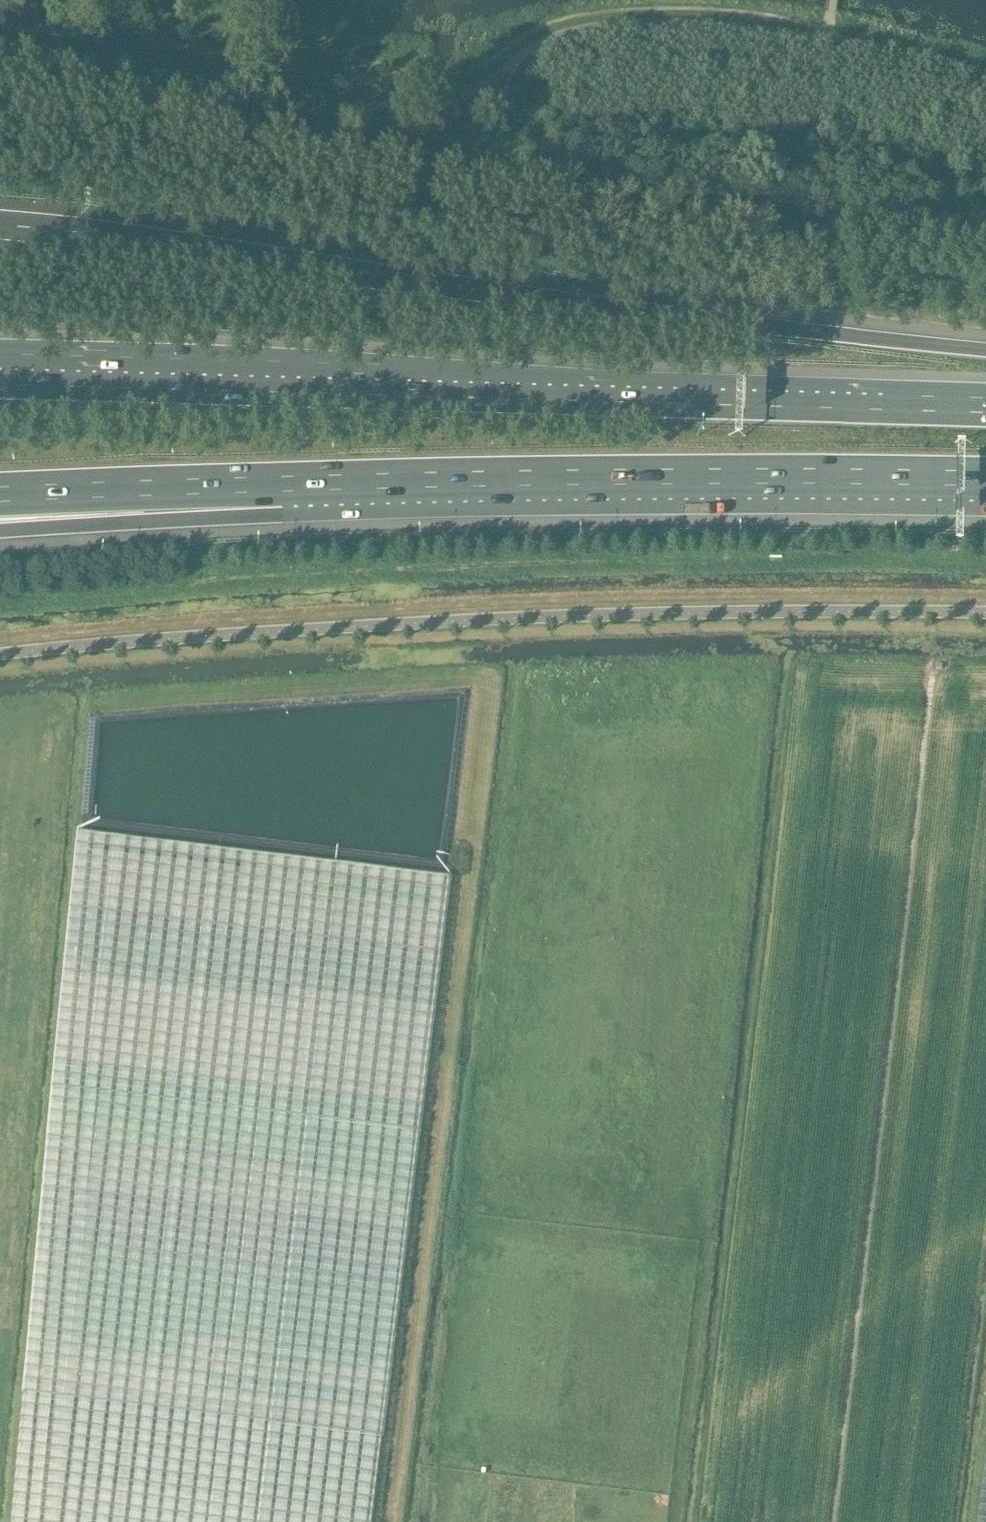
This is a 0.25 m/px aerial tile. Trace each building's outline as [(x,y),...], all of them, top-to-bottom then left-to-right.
[(450,876),(77,830),(12,1521),(371,1521),(450,876)] [(977,1521),(985,1521),(985,1458),(977,1521)]
